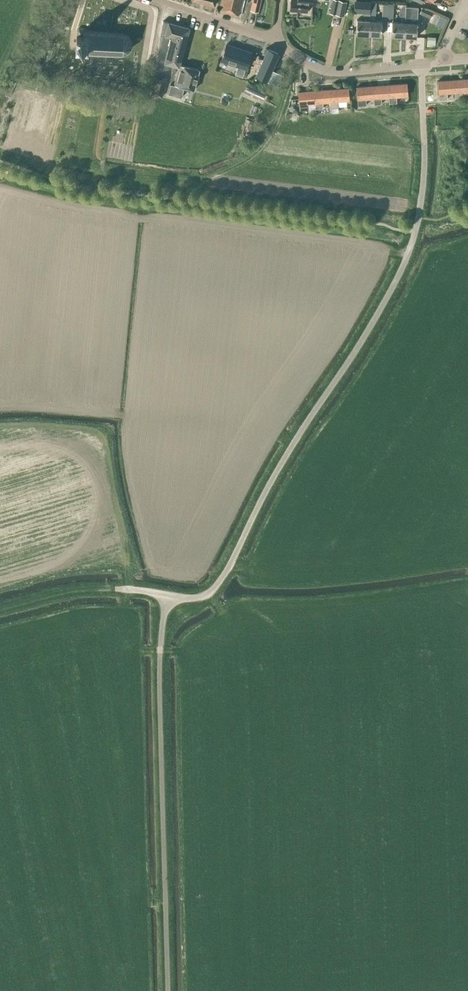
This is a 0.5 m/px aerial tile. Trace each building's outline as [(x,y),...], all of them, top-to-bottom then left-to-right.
[(239,15),(242,0),(221,0),(219,9),(239,15)] [(258,12),(261,0),(252,0),(250,10),(258,12)] [(289,10),(307,11),(308,3),(312,3),(312,0),(290,0),(289,10)] [(335,14),(343,16),(346,2),(338,0),(335,14)] [(356,34),(369,34),(370,7),(370,1),(354,1),(354,12),(362,12),(362,19),(357,19),(356,34)] [(381,3),(381,19),(391,19),(391,3),(381,3)] [(376,7),(370,7),(369,34),(381,35),(382,20),(375,20),(376,7)] [(416,37),(417,7),(405,7),(405,9),(404,36),(416,37)] [(431,17),(433,12),(422,7),(420,13),(431,17)] [(392,21),(391,35),(404,36),(405,9),(399,9),(399,21),(392,21)] [(189,28),(163,20),(156,60),(164,61),(164,62),(179,66),(179,64),(189,28)] [(75,46),(75,51),(122,54),(127,51),(131,47),(131,41),(128,37),(124,34),(83,32),(84,30),(83,28),(78,28),(77,29),(76,34),(75,46)] [(435,46),(435,36),(427,36),(426,46),(435,46)] [(221,60),(238,66),(235,74),(242,76),(245,68),(245,69),(251,52),(226,44),(221,60)] [(279,53),(267,48),(255,75),(267,81),(279,53)] [(170,83),(168,93),(181,97),(184,87),(194,89),(199,69),(179,64),(179,66),(174,84),(170,83)] [(151,94),(162,97),(166,80),(155,77),(151,94)] [(467,91),(467,78),(454,79),(455,92),(455,98),(462,97),(462,91),(467,91)] [(455,92),(454,79),(437,81),(439,99),(447,98),(447,92),(455,92)] [(263,98),(267,90),(248,82),(243,93),(258,99),(259,96),(263,98)] [(388,85),(389,97),(389,103),(396,102),(397,102),(396,96),(408,96),(407,83),(388,85)] [(381,97),(389,97),(388,85),(372,86),(373,98),(374,104),(381,103),(381,97)] [(366,99),(373,98),(372,86),(356,87),(358,105),(366,105),(366,99)] [(329,89),(330,101),(330,107),(336,107),(338,106),(337,101),(349,100),(348,88),(329,89)] [(322,102),(330,101),(329,89),(314,90),(315,102),(315,108),(323,108),(322,102)] [(315,102),(314,90),(298,92),(299,109),(307,109),(307,103),(315,102)]
